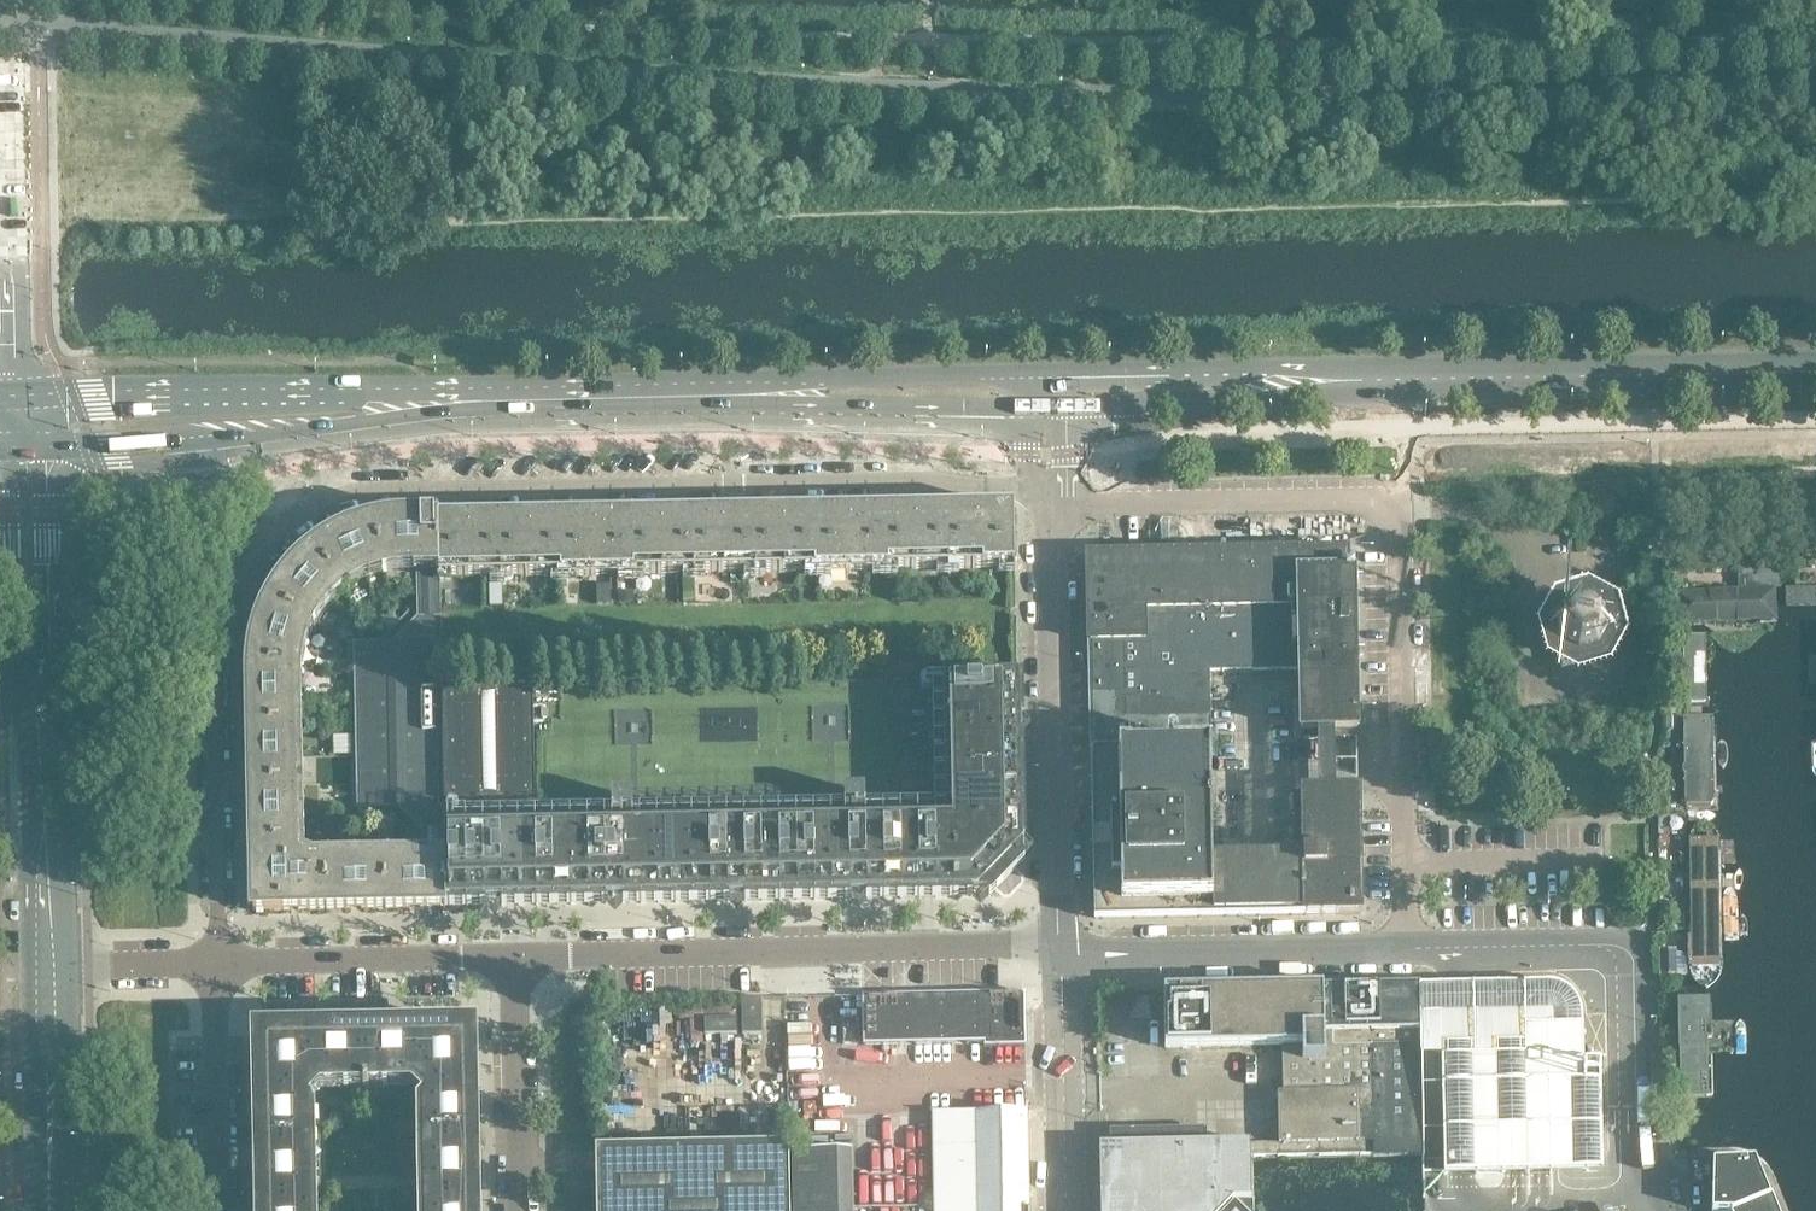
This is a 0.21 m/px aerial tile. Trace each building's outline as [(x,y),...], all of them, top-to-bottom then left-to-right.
[(1014,567),(1013,508),(983,509),(983,505),(971,505),(971,504),(970,504),(970,509),(946,510),(947,568),(1014,567)] [(947,568),(946,510),(922,510),(922,506),(910,506),(910,505),(909,506),(909,510),(883,511),(884,570),(947,568)] [(884,570),(883,511),(856,511),(856,507),(845,507),(843,507),(843,512),(817,512),(818,571),(884,570)] [(818,571),(817,512),(790,513),(790,508),(778,508),(777,508),(777,513),(753,513),(754,572),(818,571)] [(754,572),(753,513),(729,514),(729,509),(718,509),(716,509),(716,514),(692,514),(693,573),(754,572)] [(693,573),(692,514),(668,515),(668,510),(657,511),(657,510),(655,510),(655,515),(629,516),(630,574),(693,573)] [(630,574),(629,516),(602,516),(602,512),(590,512),(590,511),(589,511),(589,516),(563,517),(564,576),(630,574)] [(564,576),(563,517),(536,517),(536,513),(525,513),(523,513),(523,517),(499,518),(500,577),(564,576)] [(500,577),(499,518),(475,518),(475,514),(464,514),(462,514),(462,519),(438,519),(439,578),(500,577)] [(444,862),(441,691),(439,578),(438,519),(418,520),(419,570),(417,570),(417,603),(381,644),(349,644),(352,810),(384,809),(421,846),(422,859),(421,859),(421,862),(444,862)] [(419,570),(418,520),(405,520),(397,520),(387,521),(381,522),(375,523),(385,569),(390,568),(398,567),(404,567),(412,567),(412,571),(417,570),(419,570)] [(385,569),(375,523),(365,526),(359,528),(353,530),(343,533),(335,537),(330,540),(321,545),(313,551),(341,589),(346,586),(350,583),(357,579),(362,577),(385,569)] [(341,589),(313,551),(308,555),(301,561),(296,566),(289,574),(283,581),(277,588),(272,597),(268,602),(310,625),(313,620),(315,616),(319,612),(324,606),(327,602),(331,598),(337,592),(341,589)] [(1353,551),(1212,554),(1087,556),(1094,919),(1360,914),(1357,792),(1334,793),(1333,738),(1357,737),(1353,551)] [(1616,653),(1601,598),(1600,598),(1597,584),(1583,587),(1586,602),(1546,612),(1560,667),(1616,653)] [(1786,607),(1815,606),(1815,587),(1785,587),(1786,607)] [(1676,592),(1677,625),(1778,623),(1777,589),(1676,592)] [(307,630),(310,625),(268,602),(266,607),(263,612),(261,618),(258,627),(255,636),(253,645),(251,654),(250,661),(249,667),(296,671),(297,663),(298,658),(299,652),(301,647),(302,642),(304,637),(307,630)] [(1683,636),(1684,704),(1708,703),(1707,636),(1683,636)] [(297,728),(296,681),(296,676),(296,671),(249,667),(249,674),(249,681),(250,729),(297,728)] [(1022,843),(1020,739),(1022,739),(1030,730),(1021,722),(1020,722),(1019,688),(1020,688),(1020,680),(441,691),(444,862),(445,906),(484,905),(484,906),(493,915),(502,906),(502,905),(606,903),(606,904),(615,913),(623,904),(623,903),(727,901),(728,902),(736,911),(745,902),(745,901),(849,899),(849,900),(858,908),(867,899),(867,898),(971,896),(971,897),(980,906),(989,897),(989,896),(1020,864),(1022,861),(1023,862),(1032,852),(1023,843),(1022,843)] [(1684,718),(1684,807),(1715,807),(1715,718),(1684,718)] [(298,787),(297,728),(250,729),(251,787),(298,787)] [(299,845),(298,787),(251,787),(252,846),(299,845)] [(1720,965),(1721,962),(1718,833),(1717,830),(1716,828),(1716,826),(1714,824),(1713,822),(1711,820),(1709,818),(1707,817),(1705,816),(1703,815),(1701,815),(1698,816),(1696,817),(1694,818),(1692,820),(1691,821),(1690,823),(1689,826),(1688,828),(1687,830),(1687,833),(1690,961),(1690,964),(1691,967),(1692,970),(1693,973),(1695,976),(1697,978),(1699,980),(1701,982),(1704,984),(1707,982),(1710,980),(1712,977),(1715,974),(1717,972),(1718,968),(1720,965)] [(290,880),(292,878),(311,877),(311,863),(300,858),(299,845),(252,846),(253,912),(291,911),(290,880)] [(444,862),(421,862),(384,863),(385,910),(445,909),(445,906),(444,862)] [(326,911),(325,863),(311,863),(311,877),(292,878),(290,880),(291,911),(326,911)] [(385,910),(384,863),(325,863),(326,911),(385,910)] [(1602,1150),(1599,982),(1512,984),(1514,1087),(1515,1152),(1602,1150)] [(1447,1027),(1453,1027),(1468,1009),(1468,984),(1423,985),(1424,1023),(1435,1127),(1426,1128),(1427,1210),(1464,1210),(1447,1027)] [(1422,1154),(1419,985),(1164,990),(1165,1048),(1282,1046),(1283,1093),(1278,1093),(1278,1143),(1278,1144),(1374,1143),(1374,1153),(1374,1155),(1422,1154)] [(1678,988),(1681,1089),(1713,1088),(1710,987),(1678,988)] [(1025,1040),(1024,991),(862,995),(863,1045),(997,1041),(1024,1040),(1025,1040)] [(762,1034),(761,998),(741,998),(742,1034),(762,1034)] [(350,1006),(350,1020),(456,1019),(456,1004),(350,1006)] [(737,1034),(737,1019),(704,1019),(704,1035),(737,1034)] [(474,1090),(473,1028),(420,1029),(420,1074),(412,1082),(413,1082),(425,1094),(429,1091),(474,1090)] [(420,1074),(420,1029),(364,1030),(365,1089),(384,1088),(384,1082),(412,1082),(420,1074)] [(365,1089),(364,1030),(309,1031),(310,1076),(318,1084),(363,1083),(363,1089),(365,1089)] [(310,1076),(309,1031),(256,1032),(257,1094),(302,1093),(305,1096),(306,1096),(318,1084),(310,1076)] [(1509,1082),(1509,1071),(1493,1072),(1493,1082),(1509,1082)] [(1515,1152),(1514,1087),(1490,1087),(1491,1153),(1492,1153),(1515,1152)] [(475,1145),(474,1115),(474,1090),(429,1091),(425,1094),(421,1098),(422,1146),(475,1145)] [(311,1148),(310,1100),(306,1096),(305,1096),(302,1093),(257,1094),(258,1149),(311,1148)] [(1027,1159),(1027,1124),(1026,1111),(932,1112),(933,1161),(1027,1159)] [(1233,1201),(1251,1201),(1250,1155),(1250,1143),(1250,1142),(1099,1145),(1100,1210),(1223,1210),(1233,1201)] [(788,1143),(595,1147),(596,1210),(790,1210),(788,1143)] [(1374,1153),(1374,1143),(1278,1144),(1278,1143),(1250,1143),(1250,1155),(1374,1153)] [(476,1201),(475,1145),(422,1146),(423,1184),(423,1202),(476,1201)] [(312,1204),(311,1148),(258,1149),(259,1206),(312,1204)] [(848,1150),(791,1151),(792,1210),(849,1210),(848,1150)] [(1028,1188),(1027,1159),(933,1161),(934,1210),(1028,1210),(1028,1188)] [(1767,1191),(1764,1192),(1754,1161),(1712,1163),(1711,1210),(1775,1210),(1767,1191)] [(476,1201),(423,1202),(423,1210),(476,1210),(476,1201)] [(1251,1201),(1233,1201),(1223,1210),(1251,1210),(1251,1201)]
